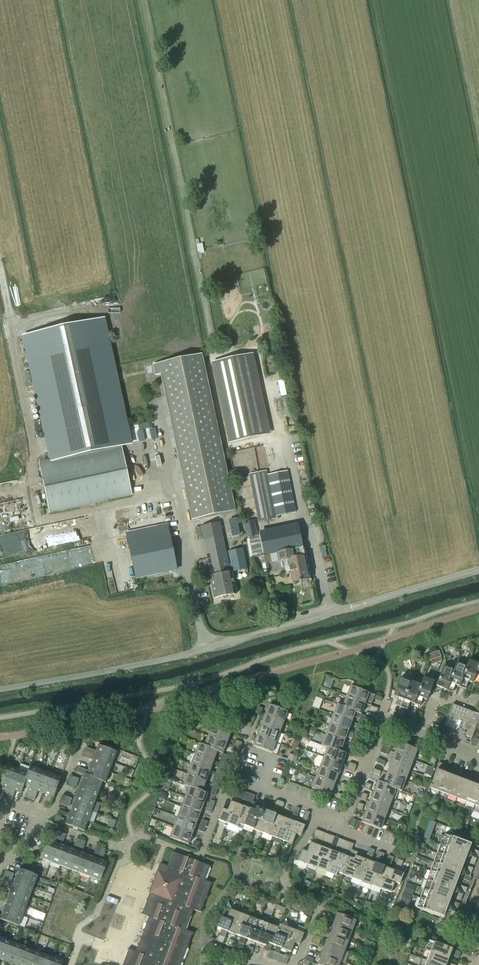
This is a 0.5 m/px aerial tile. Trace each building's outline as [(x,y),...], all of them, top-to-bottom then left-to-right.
[(106,319),(27,336),(54,460),(120,446),(121,446),(133,443),(106,319)] [(199,372),(198,367),(204,366),(202,355),(153,365),(155,376),(161,375),(162,380),(199,372)] [(235,512),(215,416),(204,366),(198,367),(199,372),(162,380),(192,521),(235,512)] [(131,495),(121,446),(120,446),(54,460),(39,464),(49,513),(131,495)] [(295,512),(287,472),(267,475),(276,516),(295,512)] [(271,517),(263,478),(248,481),(256,520),(271,517)] [(167,524),(162,501),(116,511),(121,534),(167,524)] [(236,594),(231,572),(229,572),(219,523),(200,527),(211,578),(210,579),(214,599),(236,594)] [(291,544),(288,530),(298,528),(297,524),(248,535),(253,558),(281,552),(288,551),(287,545),(291,544)] [(309,579),(302,548),(303,548),(302,548),(298,528),(288,530),(291,544),(287,545),(288,551),(281,552),(286,575),(290,574),(292,582),(299,581),(299,582),(301,581),(302,581),(303,582),(307,581),(308,579),(309,579)] [(136,579),(176,570),(168,530),(127,539),(136,579)] [(231,568),(232,572),(247,569),(242,549),(227,552),(230,564),(228,565),(229,569),(231,568)] [(426,656),(428,662),(440,658),(438,651),(426,656)] [(460,685),(467,666),(457,662),(454,669),(447,688),(446,691),(452,693),(456,683),(460,685)] [(472,681),(478,665),(468,662),(467,666),(460,685),(459,687),(465,689),(469,680),(472,681)] [(447,688),(454,669),(444,665),(433,694),(439,697),(443,687),(447,688)] [(401,708),(410,682),(400,678),(394,694),(398,696),(394,705),(401,708)] [(427,698),(433,683),(423,678),(420,686),(414,702),(413,704),(420,706),(423,697),(427,698)] [(414,702),(420,686),(410,682),(401,708),(407,710),(410,700),(414,702)] [(382,699),(374,696),(350,686),(346,697),(370,706),(373,700),(379,702),(381,701),(382,699)] [(361,715),(364,704),(370,707),(370,706),(346,697),(342,707),(355,712),(355,713),(361,715)] [(361,715),(355,713),(355,712),(342,707),(337,704),(333,715),(351,722),(354,717),(365,721),(367,720),(368,717),(361,715)] [(448,716),(460,721),(456,731),(457,731),(460,730),(461,731),(465,739),(471,741),(477,724),(478,718),(478,716),(477,715),(477,714),(452,704),(448,716)] [(283,723),(287,712),(268,705),(264,716),(283,723)] [(348,732),(351,722),(333,715),(329,725),(353,734),(348,732)] [(279,733),(283,723),(264,716),(261,726),(279,733)] [(353,734),(329,725),(325,735),(344,742),(345,739),(352,738),(353,734)] [(226,743),(230,733),(212,726),(208,736),(226,743)] [(276,743),(279,733),(261,726),(257,736),(276,743)] [(340,752),(344,742),(325,735),(321,746),(326,748),(327,747),(340,752)] [(222,754),(226,743),(208,736),(204,746),(217,751),(217,752),(222,754)] [(271,754),(276,743),(257,736),(253,746),(271,754)] [(413,760),(417,750),(398,743),(394,753),(413,760)] [(213,762),(217,752),(217,751),(204,746),(198,744),(194,754),(213,762)] [(112,763),(116,752),(98,745),(95,751),(86,748),(84,752),(112,763)] [(342,765),(346,754),(340,752),(327,747),(326,748),(323,758),(342,765)] [(108,773),(112,763),(84,752),(82,757),(92,760),(90,766),(108,773)] [(409,770),(413,760),(394,753),(390,763),(409,770)] [(209,772),(213,762),(194,754),(190,765),(209,772)] [(338,775),(342,765),(323,758),(319,768),(338,775)] [(405,781),(409,770),(390,763),(386,773),(405,781)] [(437,795),(445,774),(442,772),(445,765),(439,763),(428,791),(437,795)] [(205,782),(209,772),(190,765),(187,775),(205,782)] [(104,783),(108,773),(90,766),(88,771),(78,767),(77,772),(84,775),(102,782),(104,783)] [(7,798),(18,771),(7,767),(0,785),(6,787),(2,797),(7,798)] [(29,799),(40,771),(30,767),(27,774),(23,786),(24,786),(28,788),(25,797),(29,799)] [(334,785),(338,775),(319,768),(315,778),(334,785)] [(446,798),(457,770),(452,768),(449,775),(445,774),(437,795),(446,798)] [(455,802),(463,781),(460,779),(462,772),(457,770),(446,798),(455,802)] [(27,774),(18,771),(7,798),(12,800),(15,791),(21,793),(24,786),(23,786),(27,774)] [(43,793),(50,775),(40,771),(29,799),(34,801),(38,791),(43,793)] [(401,792),(405,781),(386,773),(383,783),(382,784),(396,789),(396,790),(401,792)] [(50,807),(60,779),(50,775),(43,793),(48,795),(45,805),(50,807)] [(98,792),(102,782),(84,775),(80,785),(98,792)] [(202,792),(202,791),(205,782),(187,775),(183,785),(188,787),(189,787),(202,792)] [(464,805),(475,777),(470,775),(467,782),(463,781),(455,802),(464,805)] [(478,794),(478,787),(478,786),(478,782),(478,778),(475,777),(464,805),(473,809),(478,794)] [(330,796),(334,785),(315,778),(311,788),(330,796)] [(392,799),(396,790),(396,789),(382,784),(383,783),(377,781),(373,792),(392,799)] [(95,801),(98,792),(80,785),(76,794),(95,801)] [(203,804),(207,793),(202,791),(202,792),(189,787),(188,787),(185,797),(203,804)] [(388,809),(392,799),(373,792),(369,802),(388,809)] [(91,811),(95,801),(76,794),(73,804),(91,811)] [(203,804),(185,797),(181,807),(200,814),(203,804)] [(263,834),(267,823),(272,825),(275,815),(277,809),(280,802),(277,801),(276,801),(271,813),(266,811),(262,821),(257,819),(253,830),(263,834)] [(237,815),(240,806),(230,802),(227,811),(222,809),(218,820),(228,824),(232,813),(237,815)] [(262,821),(266,811),(257,808),(258,804),(252,802),(250,809),(243,826),(253,830),(257,819),(262,821)] [(384,819),(388,809),(369,802),(365,812),(384,819)] [(87,821),(91,811),(73,804),(69,814),(87,821)] [(243,826),(250,809),(240,806),(237,815),(232,813),(228,824),(226,829),(236,833),(237,830),(241,832),(243,826)] [(196,824),(200,814),(181,807),(177,817),(196,824)] [(380,830),(384,819),(365,812),(361,823),(380,830)] [(83,832),(87,821),(69,814),(65,825),(83,832)] [(281,828),(285,818),(275,815),(272,825),(267,823),(263,834),(272,837),(276,826),(281,828)] [(196,824),(177,817),(173,828),(192,835),(196,824)] [(291,832),(294,822),(285,818),(281,828),(276,826),(272,837),(282,841),(286,830),(291,832)] [(292,844),(296,834),(301,836),(305,826),(294,822),(291,832),(286,830),(282,841),(292,844)] [(429,840),(432,831),(433,828),(428,826),(423,838),(429,840)] [(173,828),(169,838),(188,845),(192,835),(173,828)] [(316,856),(320,847),(316,845),(316,839),(319,833),(318,831),(315,830),(310,843),(306,852),(301,850),(297,861),(307,865),(311,854),(316,856)] [(443,918),(470,845),(444,835),(416,908),(443,918)] [(335,864),(339,854),(335,852),(337,846),(336,846),(338,840),(337,838),(334,837),(329,850),(326,860),(321,858),(317,869),(326,872),(330,862),(335,864)] [(50,862),(57,844),(47,840),(40,858),(50,862)] [(60,866),(67,847),(57,844),(50,862),(60,866)] [(70,870),(77,851),(67,847),(60,866),(70,870)] [(326,860),(329,850),(320,847),(316,856),(311,854),(307,865),(317,869),(321,858),(326,860)] [(361,869),(365,860),(360,858),(362,854),(351,850),(348,857),(349,858),(342,875),(352,878),(356,868),(361,869)] [(80,873),(87,855),(77,851),(70,870),(80,873)] [(192,916),(191,916),(193,910),(201,913),(202,912),(201,911),(205,899),(206,899),(207,897),(206,897),(211,885),(212,885),(212,884),(204,881),(209,868),(210,868),(210,867),(172,852),(171,854),(172,854),(168,867),(159,864),(156,872),(157,873),(150,892),(149,892),(148,893),(160,897),(158,904),(146,899),(146,901),(147,901),(142,913),(141,913),(140,914),(148,917),(144,930),(143,930),(142,932),(143,932),(141,937),(140,937),(139,939),(140,939),(138,945),(137,944),(137,945),(145,949),(143,955),(127,949),(127,950),(128,951),(122,964),(180,964),(181,963),(182,963),(183,961),(182,961),(186,949),(187,949),(188,947),(187,947),(192,934),(193,935),(193,933),(185,930),(190,917),(191,918),(192,916)] [(349,858),(348,857),(339,854),(335,864),(330,862),(326,872),(336,876),(337,873),(342,875),(349,858)] [(371,873),(374,863),(370,862),(372,856),(367,854),(365,860),(361,869),(356,868),(352,878),(362,882),(366,871),(371,873)] [(90,877),(97,859),(87,855),(80,873),(90,877)] [(390,880),(393,871),(389,869),(393,858),(388,856),(384,867),(380,877),(375,875),(371,886),(381,889),(385,878),(390,880)] [(100,881),(107,862),(97,859),(90,877),(100,881)] [(380,877),(384,867),(374,863),(371,873),(366,871),(362,882),(371,886),(375,875),(380,877)] [(33,886),(37,876),(27,872),(19,869),(15,879),(33,886)] [(400,885),(403,874),(393,871),(390,880),(385,878),(381,889),(391,893),(395,883),(400,885)] [(29,896),(33,886),(15,879),(11,889),(29,896)] [(26,906),(29,896),(11,889),(7,899),(26,906)] [(22,916),(26,906),(7,899),(3,909),(22,916)] [(235,924),(239,913),(224,908),(217,928),(221,930),(217,941),(223,943),(227,932),(230,922),(235,924)] [(22,916),(3,909),(0,918),(0,920),(18,926),(22,916)] [(245,928),(249,917),(239,913),(235,924),(230,922),(227,932),(236,936),(240,926),(245,928)] [(351,931),(355,921),(337,914),(333,924),(351,931)] [(254,931),(259,921),(249,917),(245,928),(240,926),(236,936),(240,937),(236,948),(242,950),(246,939),(249,929),(254,931)] [(264,935),(268,924),(259,921),(254,931),(249,929),(246,939),(255,943),(259,933),(264,935)] [(271,945),(278,928),(268,924),(264,935),(259,933),(255,943),(264,946),(263,950),(269,952),(272,945),(271,945)] [(348,941),(351,931),(333,924),(329,934),(348,941)] [(294,930),(283,926),(282,929),(278,928),(271,945),(272,945),(275,946),(275,953),(272,959),(273,961),(276,962),(281,949),(284,939),(289,941),(294,930)] [(299,945),(305,929),(298,926),(296,931),(294,930),(289,941),(284,939),(281,949),(291,952),(294,943),(299,945)] [(344,952),(348,941),(329,934),(325,945),(344,952)] [(13,943),(3,940),(0,948),(0,960),(6,962),(13,943)] [(460,953),(431,941),(427,951),(448,959),(450,955),(458,958),(460,953)] [(23,947),(13,943),(6,962),(14,964),(16,964),(23,947)] [(340,962),(344,952),(325,945),(321,955),(340,962)] [(33,951),(23,947),(16,964),(27,964),(33,951)] [(43,955),(33,951),(27,964),(39,964),(43,955)] [(448,959),(427,951),(424,960),(438,964),(453,964),(447,963),(448,959)] [(53,958),(52,958),(43,955),(39,964),(50,964),(53,958)] [(340,962),(321,955),(317,964),(339,964),(340,962)]
